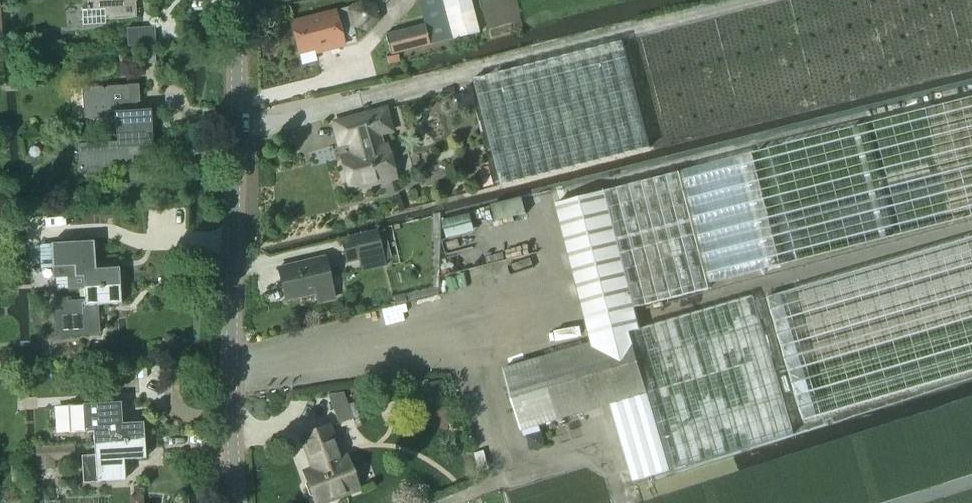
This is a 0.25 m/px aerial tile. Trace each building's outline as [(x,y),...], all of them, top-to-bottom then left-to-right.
[(82,11),(83,27),(106,25),(105,20),(136,19),(135,0),(87,0),(88,10),(82,11)] [(366,32),(378,22),(375,4),(360,0),(349,11),(352,26),(366,32)] [(425,25),(430,45),(451,39),(479,33),(471,0),(464,0),(443,5),(442,0),(421,0),(418,1),(425,25)] [(327,50),(345,46),(338,12),(293,21),(299,53),(316,49),(316,51),(327,48),(327,50)] [(391,55),(430,45),(425,25),(386,35),(391,55)] [(155,27),(126,29),(127,47),(156,45),(155,27)] [(501,186),(651,148),(624,42),(474,80),(501,186)] [(155,52),(144,53),(145,64),(156,63),(155,52)] [(130,112),(128,86),(82,88),(84,120),(115,118),(116,130),(152,129),(151,111),(130,112)] [(556,204),(592,343),(504,369),(522,431),(611,405),(634,482),(794,434),(754,296),(641,329),(637,313),(712,291),(711,285),(971,219),(971,97),(556,204)] [(381,149),(377,135),(390,131),(385,110),(334,124),(340,144),(350,142),(353,156),(342,159),(350,190),(395,178),(386,147),(381,149)] [(80,173),(133,169),(133,148),(153,147),(152,129),(116,130),(117,142),(78,145),(80,173)] [(494,223),(526,215),(522,199),(490,207),(494,223)] [(447,239),(475,231),(470,214),(442,221),(447,239)] [(377,235),(340,244),(345,264),(358,260),(361,272),(385,266),(377,235)] [(767,298),(802,421),(971,372),(971,240),(767,298)] [(95,270),(93,242),(46,245),(47,279),(83,277),(84,289),(120,287),(119,269),(95,270)] [(334,299),(324,258),(278,268),(286,301),(316,294),(318,303),(334,299)] [(57,337),(99,334),(97,306),(121,305),(120,287),(84,289),(84,301),(54,303),(57,337)] [(165,374),(178,373),(178,361),(164,361),(165,374)] [(146,367),(137,368),(138,379),(147,378),(146,367)] [(343,392),(328,394),(338,423),(353,419),(343,392)] [(122,425),(121,403),(69,406),(70,433),(95,432),(96,444),(109,443),(109,444),(144,441),(143,423),(122,425)] [(302,437),(307,450),(311,448),(318,468),(305,473),(307,480),(305,485),(309,496),(314,497),(316,502),(320,502),(358,489),(356,481),(358,478),(354,466),(350,465),(347,458),(341,460),(328,427),(302,437)] [(145,459),(144,441),(109,444),(109,443),(96,444),(96,456),(82,456),(84,483),(123,480),(122,460),(145,459)]
